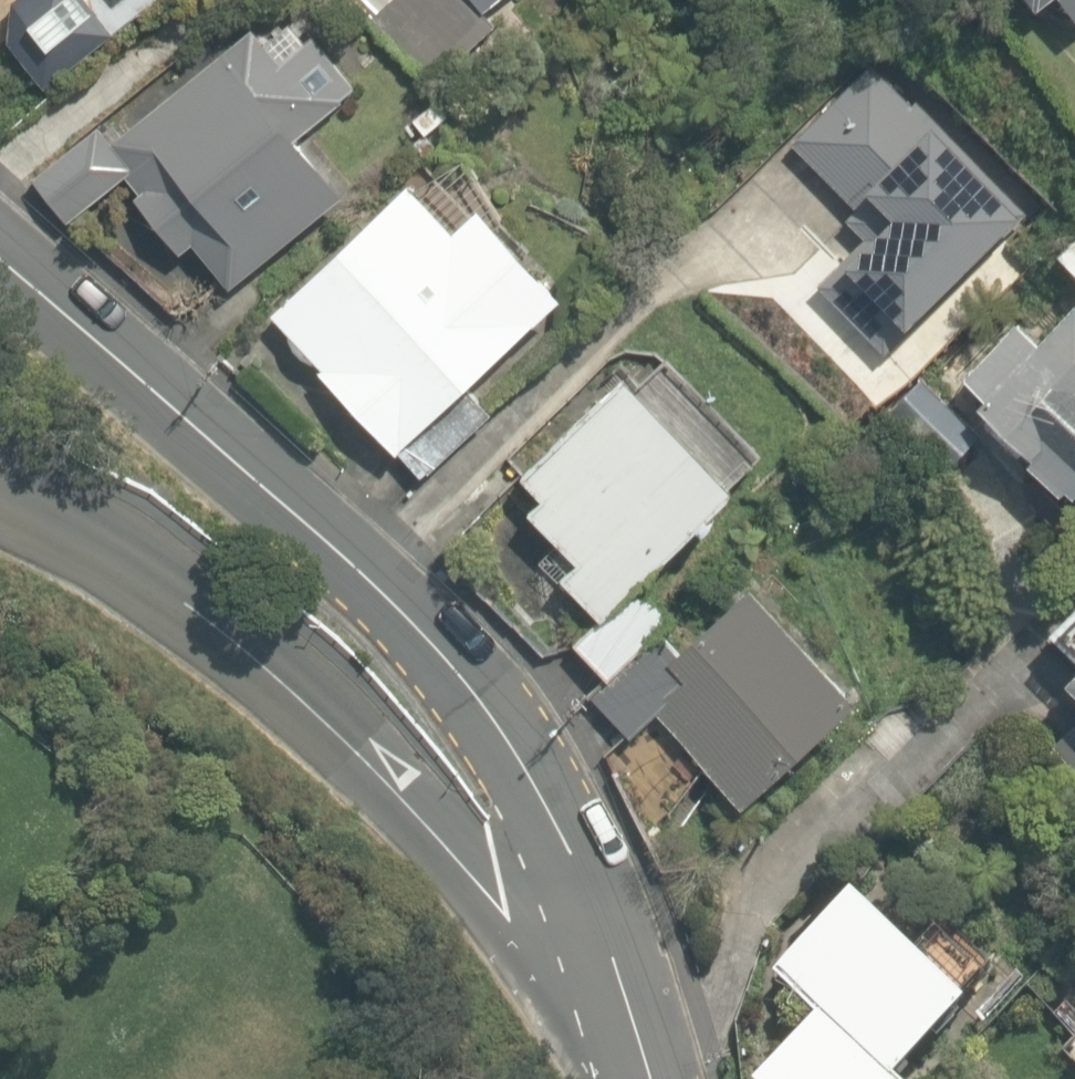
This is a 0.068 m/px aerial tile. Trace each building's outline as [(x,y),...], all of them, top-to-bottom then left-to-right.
[(57,54),(68,46),(89,74),(184,0),(16,0),(57,54)] [(365,202),(321,145),(383,98),(307,0),(246,0),(28,167),(74,227),(128,186),(189,266),(204,254),(239,299),(365,202)] [(389,0),(434,70),(543,0),(390,0),(389,0)] [(1074,39),(1074,0),(1047,0),(1074,39)] [(855,247),(820,283),(902,360),(1032,224),(855,55),(782,131),(862,208),(839,232),(855,247)] [(440,170),(326,249),(342,272),(287,311),(397,468),(565,351),(440,170)] [(980,332),(953,371),(996,400),(982,420),(1043,462),(1032,477),(1074,507),(1074,308),(1072,305),(980,332)] [(631,696),(700,630),(675,605),(788,496),(641,345),(517,465),(548,497),(528,517),(581,571),(565,587),(599,621),(578,641),(631,696)] [(1053,630),(1074,649),(1074,605),(1053,630)] [(709,680),(687,656),(620,716),(645,745),(670,723),(767,830),(885,723),(785,611),(709,680)] [(1009,1013),(866,889),(782,986),(831,1029),(787,1078),(952,1078),(1009,1013)] [(1033,1007),(1074,1053),(1074,969),(1033,1007)]
